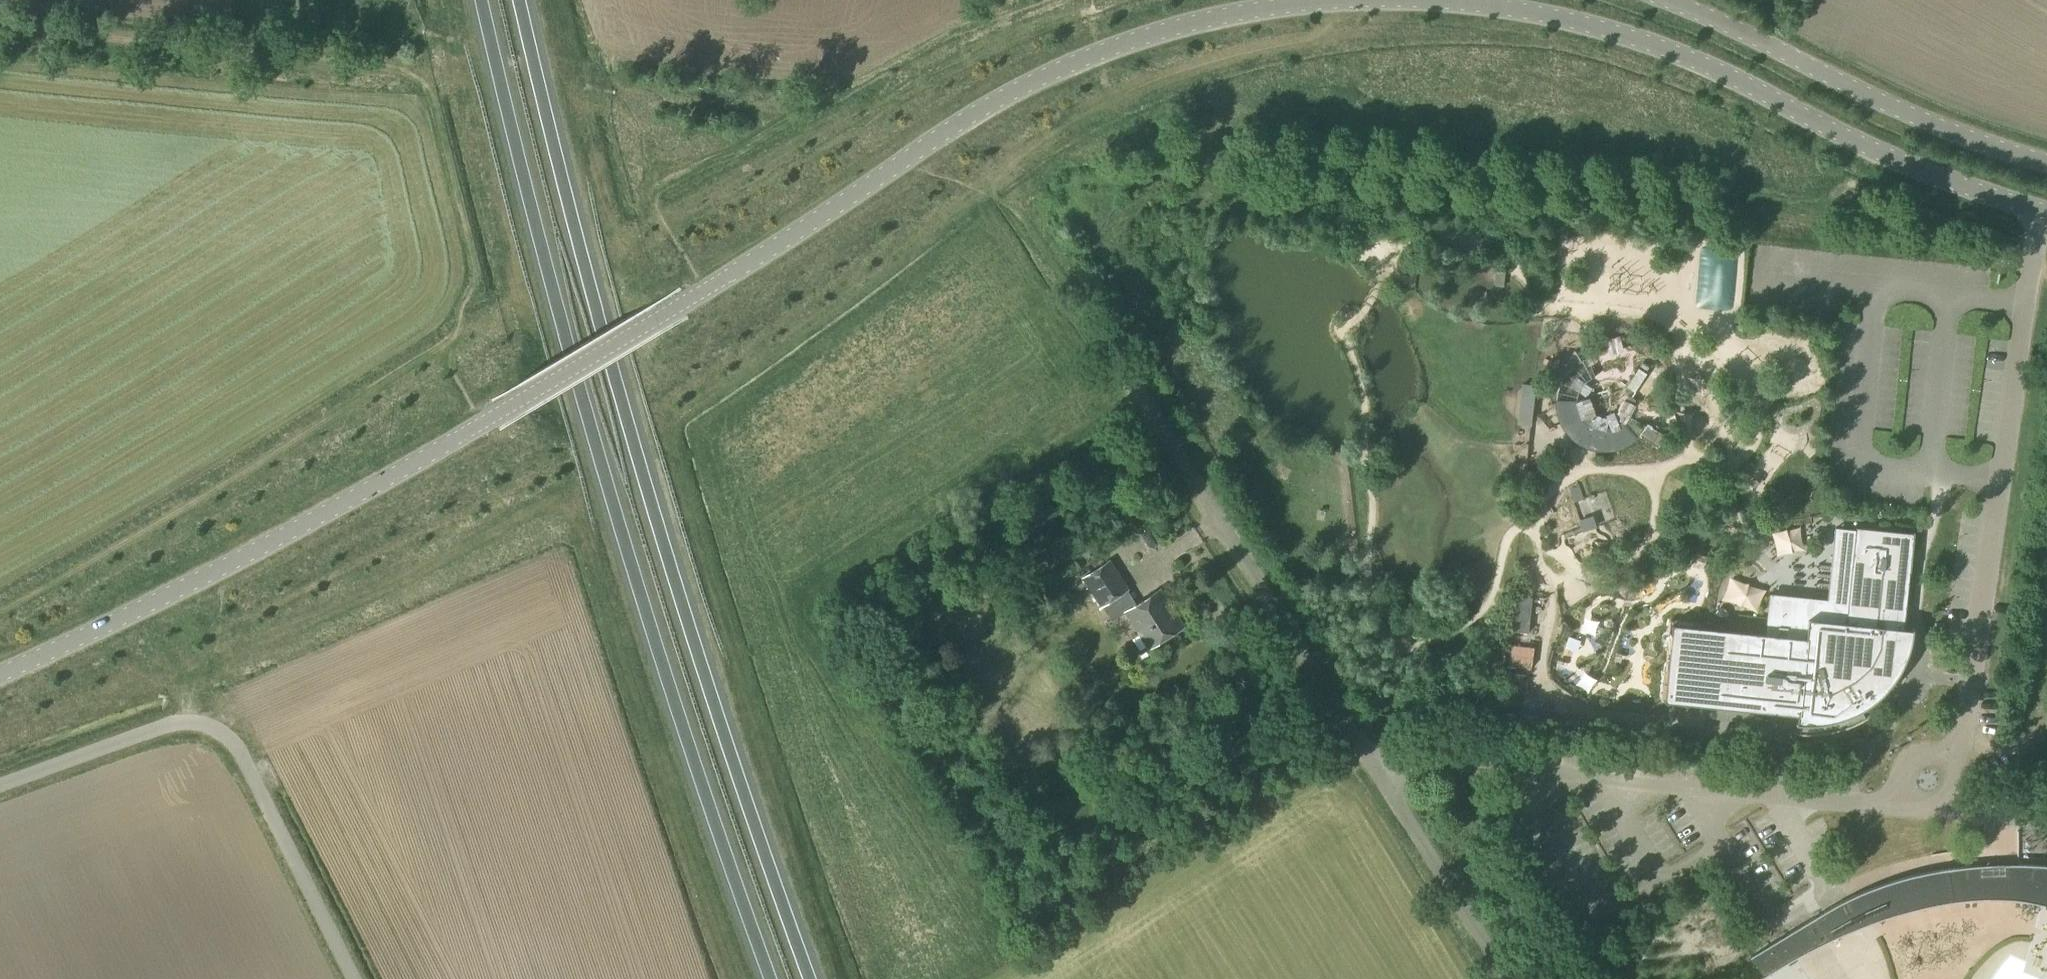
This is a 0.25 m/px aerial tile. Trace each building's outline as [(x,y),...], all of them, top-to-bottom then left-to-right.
[(1745,315),(1745,254),(1709,254),(1709,315),(1745,315)] [(1589,400),(1600,364),(1579,358),(1569,394),(1589,400)] [(1664,437),(1646,424),(1645,426),(1644,428),(1643,430),(1642,431),(1641,433),(1639,435),(1657,447),(1664,437)] [(1584,505),(1595,498),(1587,484),(1575,491),(1584,505)] [(1766,634),(1671,624),(1663,702),(1702,706),(1758,712),(1797,715),(1795,734),(1803,735),(1812,734),(1820,734),(1829,732),(1837,730),(1846,728),(1856,724),(1865,719),(1861,710),(1866,707),(1869,705),(1874,700),(1879,696),(1883,692),(1889,686),(1893,681),(1897,674),(1894,672),(1899,661),(1903,663),(1904,660),(1906,656),(1908,650),(1910,644),(1911,636),(1912,630),(1903,629),(1913,533),(1834,528),(1831,571),(1827,602),(1769,595),(1766,634)] [(1136,605),(1128,591),(1130,590),(1110,559),(1080,578),(1101,608),(1103,607),(1112,622),(1127,613),(1150,648),(1183,626),(1159,590),(1136,605)] [(2040,865),(2033,865),(2018,864),(2006,865),(1990,865),(1979,866),(1967,867),(1955,868),(1944,870),(1928,873),(1916,875),(1906,877),(1895,881),(1881,885),(1873,888),(1868,890),(1863,892),(1853,897),(1844,901),(1831,908),(1823,913),(1814,918),(1752,954),(1763,975),(1787,964),(1816,947),(1846,933),(1877,921),(1909,912),(1942,906),(1975,903),(2008,903),(2041,905),(2045,906),(2046,904),(2046,866),(2040,865)]
